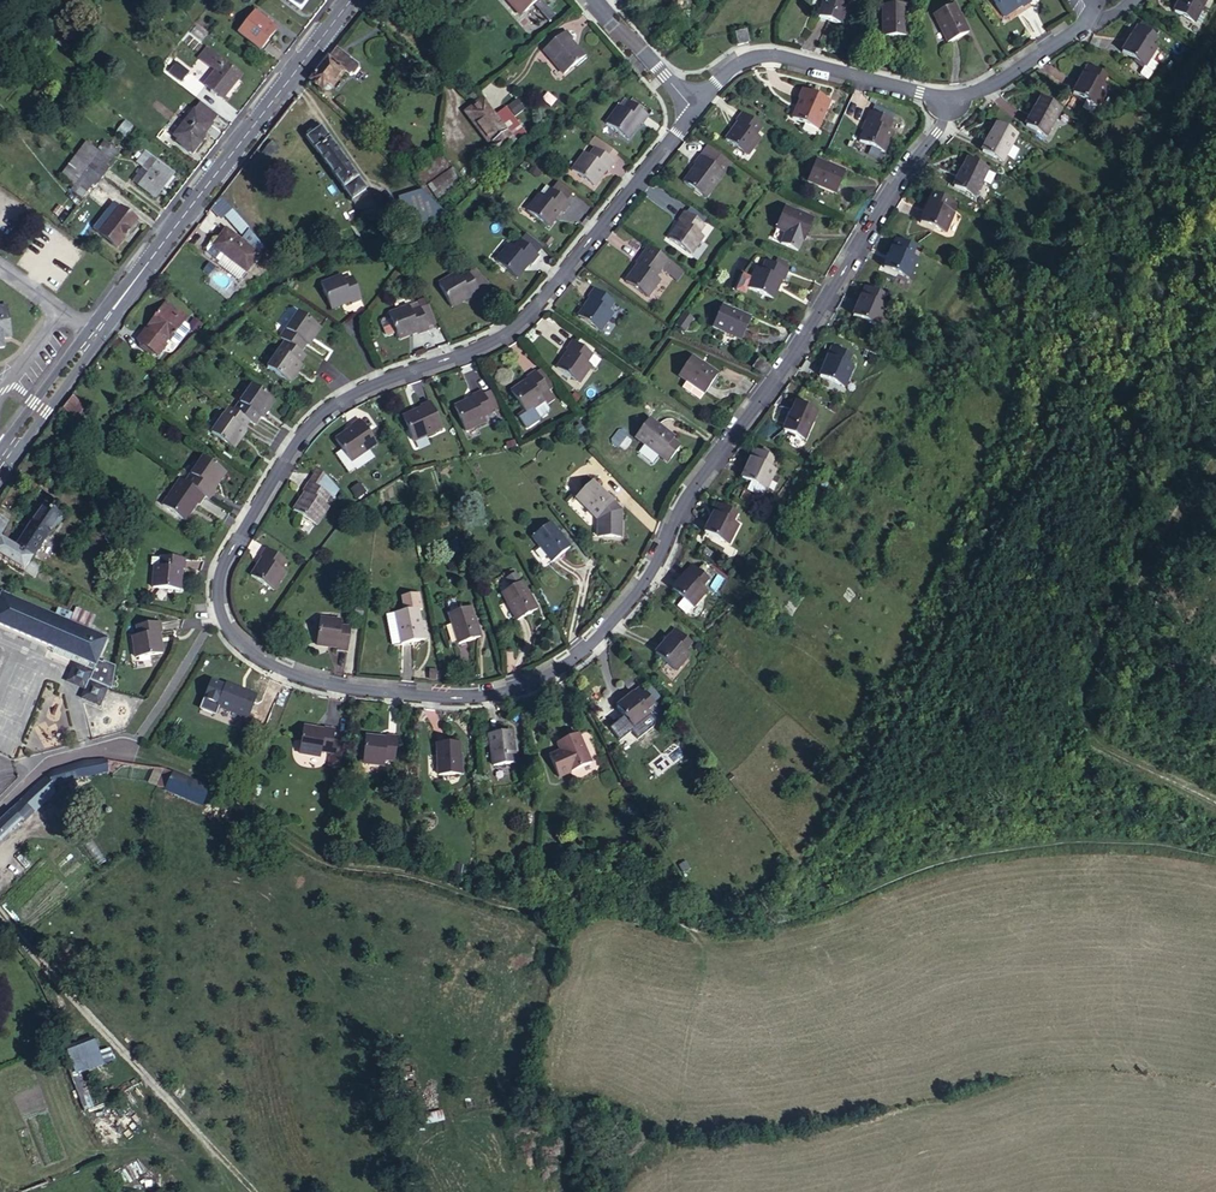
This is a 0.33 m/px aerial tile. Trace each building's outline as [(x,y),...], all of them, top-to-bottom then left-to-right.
[(538,0),(506,0),(520,16),(538,0)] [(848,0),(824,0),(818,17),(840,24),(848,0)] [(1031,2),(1030,0),(992,0),(1003,17),(1021,5),(1022,8),(1031,2)] [(1205,0),(1179,0),(1173,12),(1193,22),(1205,0)] [(883,37),(906,36),(905,4),(882,5),(883,37)] [(947,42),(967,32),(954,5),(933,15),(947,42)] [(260,49),(276,29),(254,11),(238,32),(260,49)] [(1155,36),(1157,32),(1142,23),(1139,26),(1155,36)] [(1155,36),(1139,26),(1138,25),(1121,52),(1144,66),(1149,59),(1156,48),(1151,45),(1156,36),(1155,36)] [(69,26),(56,42),(61,47),(67,40),(74,46),(82,38),(69,26)] [(748,42),(746,30),(735,33),(738,45),(748,42)] [(570,41),(572,39),(565,31),(542,50),(563,74),(584,57),(570,41)] [(358,68),(357,64),(336,47),(310,81),(322,89),(325,84),(330,88),(343,72),(348,76),(353,75),(358,68)] [(222,98),(241,75),(206,48),(199,58),(215,71),(205,85),(222,98)] [(450,58),(445,53),(440,57),(445,62),(450,58)] [(183,79),(189,72),(170,57),(162,66),(168,71),(170,69),(183,79)] [(1148,79),(1157,64),(1149,59),(1144,66),(1139,74),(1148,79)] [(1072,93),(1096,106),(1107,87),(1101,84),(1106,75),(1088,65),(1072,93)] [(817,130),(829,101),(802,89),(798,99),(800,100),(792,118),(817,130)] [(1045,137),(1060,109),(1040,98),(1025,126),(1045,137)] [(623,110),(629,102),(624,99),(618,107),(623,110)] [(515,142),(513,140),(495,115),(484,101),(468,113),(499,154),(515,142)] [(648,116),(645,114),(629,102),(623,110),(618,107),(605,124),(627,140),(639,123),(642,124),(648,116)] [(523,132),(505,108),(495,115),(513,140),(523,132)] [(191,150),(212,124),(194,110),(173,136),(191,150)] [(892,132),(888,130),(892,120),(868,110),(864,120),(867,121),(859,141),(884,151),(892,132)] [(755,134),(760,126),(741,112),(735,121),(737,122),(725,139),(747,155),(760,138),(755,134)] [(1001,163),(1017,134),(997,123),(981,151),(1001,163)] [(351,200),(365,190),(318,124),(304,134),(351,200)] [(595,148),(600,141),(594,137),(589,144),(595,148)] [(97,150),(87,142),(76,156),(89,166),(91,168),(110,144),(105,141),(97,150)] [(612,161),(617,153),(600,141),(595,148),(589,156),(584,153),(571,170),(593,187),(606,169),(608,171),(614,162),(612,161)] [(269,158),(278,148),(271,142),(263,152),(269,158)] [(107,165),(118,151),(110,144),(91,168),(102,177),(110,167),(107,165)] [(683,182),(705,198),(731,164),(707,145),(693,164),(695,165),(683,182)] [(127,177),(132,181),(154,198),(172,174),(144,152),(139,148),(130,159),(136,163),(137,164),(127,177)] [(81,176),(89,166),(76,156),(60,177),(75,189),(84,178),(81,176)] [(436,199),(460,182),(443,157),(413,177),(422,190),(427,186),(436,199)] [(974,197),(988,169),(967,158),(953,187),(974,197)] [(836,193),(844,172),(815,160),(806,181),(836,193)] [(102,177),(91,168),(89,166),(81,176),(84,178),(75,189),(73,192),(81,198),(92,185),(95,187),(102,177)] [(565,201),(571,192),(558,182),(552,190),(565,201)] [(544,197),(550,189),(546,185),(540,193),(544,197)] [(563,212),(569,204),(565,201),(552,190),(550,189),(544,197),(540,193),(526,210),(548,227),(560,211),(563,212)] [(418,224),(446,214),(421,191),(398,198),(406,213),(418,224)] [(920,223),(945,233),(953,213),(947,210),(951,201),(932,193),(920,223)] [(116,246),(137,220),(114,202),(98,222),(105,227),(100,234),(116,246)] [(804,241),(813,219),(784,208),(775,229),(785,233),(780,244),(797,251),(802,240),(804,241)] [(366,219),(383,220),(384,210),(375,210),(364,215),(366,219)] [(704,225),(707,222),(690,210),(688,213),(704,225)] [(698,233),(704,226),(704,225),(688,213),(685,211),(679,220),(680,221),(668,238),(690,254),(703,237),(698,233)] [(246,271),(258,255),(225,230),(213,246),(209,243),(205,249),(206,253),(218,262),(224,254),(245,270),(246,271)] [(537,254),(542,247),(526,233),(521,240),(537,254)] [(911,256),(915,247),(896,238),(883,267),(908,278),(917,258),(911,256)] [(532,264),(538,255),(537,254),(521,240),(520,240),(513,248),(509,244),(495,261),(516,278),(529,262),(532,264)] [(669,274),(675,266),(648,246),(642,255),(641,254),(635,263),(637,264),(625,282),(647,297),(659,280),(655,276),(661,268),(669,274)] [(206,253),(205,249),(203,251),(204,255),(235,279),(239,279),(245,270),(224,254),(218,262),(206,253)] [(774,266),(784,269),(786,264),(777,260),(774,266)] [(774,266),(764,261),(760,270),(756,269),(752,279),(742,275),(735,291),(745,295),(748,289),(772,299),(780,279),(782,280),(786,270),(784,269),(774,266)] [(676,279),(683,271),(675,266),(669,274),(676,279)] [(475,269),(459,277),(457,273),(438,284),(451,307),(469,297),(471,299),(480,294),(472,280),(480,275),(475,269)] [(488,290),(492,288),(480,275),(472,280),(480,294),(488,290)] [(351,304),(361,299),(352,278),(343,281),(341,276),(321,284),(331,309),(350,301),(351,304)] [(853,315),(878,326),(887,306),(881,304),(885,294),(866,286),(853,315)] [(607,310),(613,301),(593,288),(587,296),(590,298),(578,316),(600,331),(613,313),(607,310)] [(175,333),(187,317),(170,305),(166,310),(162,307),(148,325),(150,327),(167,339),(169,341),(175,333)] [(428,326),(435,324),(428,305),(420,308),(428,326)] [(7,306),(0,307),(0,348),(3,348),(2,338),(11,337),(7,306)] [(420,308),(410,312),(408,306),(388,314),(388,315),(378,320),(385,335),(388,336),(395,333),(398,339),(418,332),(419,334),(429,330),(428,326),(420,308)] [(741,339),(750,318),(721,306),(712,326),(741,339)] [(683,311),(675,324),(684,330),(693,318),(683,311)] [(308,346),(320,328),(298,312),(280,338),(285,342),(300,352),(305,345),(308,346)] [(167,339),(150,327),(147,332),(145,330),(137,341),(138,342),(140,347),(150,355),(156,355),(157,356),(166,345),(163,343),(167,339)] [(175,333),(169,341),(174,344),(180,336),(175,333)] [(586,362),(592,354),(572,340),(566,349),(568,350),(556,368),(579,383),(591,365),(586,362)] [(300,363),(305,355),(300,352),(285,342),(267,367),(290,383),(302,365),(300,363)] [(819,376),(844,387),(853,367),(848,364),(851,355),(831,347),(819,376)] [(704,393),(717,374),(691,357),(678,376),(686,381),(704,393)] [(758,358),(751,367),(762,375),(769,366),(758,358)] [(549,391),(555,387),(543,370),(537,373),(549,391)] [(541,396),(549,391),(537,373),(535,371),(526,377),(528,379),(511,391),(526,413),(544,401),(541,396)] [(700,400),(704,393),(686,381),(681,388),(700,400)] [(262,419),(274,401),(252,385),(234,411),(249,422),(254,425),(260,417),(262,419)] [(491,412),(481,391),(472,395),(473,398),(454,407),(465,431),(485,421),(483,416),(491,412)] [(546,404),(554,398),(549,391),(541,396),(544,401),(546,404)] [(72,416),(82,403),(70,395),(61,407),(72,416)] [(413,442),(442,428),(430,401),(419,406),(421,408),(402,417),(413,442)] [(804,439),(817,410),(796,401),(783,430),(804,439)] [(75,418),(84,406),(82,403),(72,416),(75,418)] [(249,422),(234,411),(229,408),(211,434),(233,449),(246,431),(244,429),(249,422)] [(668,461),(681,443),(648,418),(634,437),(668,461)] [(368,449),(377,444),(359,419),(351,425),(352,427),(335,439),(342,449),(355,468),(356,470),(374,458),(368,449)] [(349,472),(355,468),(342,449),(336,454),(349,472)] [(770,467),(774,458),(761,452),(755,449),(741,478),(750,482),(766,489),(775,469),(770,467)] [(774,458),(775,455),(762,449),(761,452),(774,458)] [(213,489),(225,472),(203,457),(185,483),(205,496),(210,499),(216,490),(213,489)] [(330,496),(336,487),(317,467),(312,474),(314,474),(309,482),(308,482),(302,491),(305,492),(293,510),(316,524),(328,506),(323,503),(329,495),(330,496)] [(199,505),(205,496),(185,483),(180,479),(162,505),(184,521),(196,504),(199,505)] [(612,505),(614,503),(591,480),(575,497),(598,519),(599,536),(622,534),(620,514),(612,505)] [(762,497),(766,489),(750,482),(747,490),(762,497)] [(333,498),(338,489),(336,487),(330,496),(333,498)] [(621,510),(614,503),(612,505),(620,514),(621,510)] [(61,514),(44,504),(15,547),(32,557),(61,514)] [(704,532),(728,544),(738,525),(732,522),(737,513),(718,504),(704,532)] [(552,561),(569,546),(550,523),(532,536),(552,561)] [(0,539),(0,556),(34,576),(39,565),(30,560),(32,557),(15,547),(0,539)] [(280,569),(285,560),(266,548),(260,557),(262,558),(251,576),(274,590),(285,572),(280,569)] [(160,566),(161,556),(151,556),(150,565),(154,566),(160,566)] [(184,569),(185,558),(161,556),(160,566),(154,566),(152,587),(179,590),(181,569),(184,569)] [(702,587),(708,579),(692,565),(672,589),(692,607),(707,590),(702,587)] [(506,578),(511,588),(520,583),(515,573),(506,578)] [(517,621),(537,609),(521,582),(520,583),(511,588),(501,593),(517,621)] [(0,595),(0,624),(54,647),(95,665),(101,652),(107,638),(89,630),(95,616),(76,608),(70,622),(68,621),(72,613),(58,607),(55,616),(1,593),(0,595)] [(420,593),(400,596),(402,610),(393,612),(394,620),(385,622),(389,644),(422,638),(418,611),(422,610),(420,593)] [(458,644),(479,637),(470,607),(448,614),(458,644)] [(394,620),(393,612),(384,613),(385,622),(394,620)] [(350,627),(340,626),(341,620),(320,618),(317,645),(337,648),(337,650),(348,652),(350,627)] [(159,632),(162,632),(160,621),(136,626),(138,635),(132,636),(136,658),(162,653),(159,632)] [(685,650),(691,643),(676,630),(654,653),(675,671),(689,654),(685,650)] [(74,663),(97,673),(103,660),(105,655),(101,652),(95,665),(54,647),(52,654),(74,663)] [(105,655),(103,660),(115,666),(116,659),(105,655)] [(111,688),(115,666),(103,660),(97,673),(94,681),(107,687),(111,688)] [(107,687),(94,681),(97,673),(74,663),(66,681),(84,689),(81,698),(99,705),(107,687)] [(247,718),(256,696),(226,684),(218,704),(237,712),(236,714),(247,718)] [(647,710),(654,703),(641,687),(616,706),(633,728),(650,714),(647,710)] [(303,727),(298,754),(320,757),(321,751),(330,753),(332,742),(334,731),(303,727)] [(493,766),(515,762),(510,732),(488,735),(493,766)] [(558,777),(590,761),(577,734),(556,743),(560,751),(548,756),(558,777)] [(365,736),(363,763),(384,765),(385,760),(395,760),(396,739),(365,736)] [(344,745),(332,742),(330,753),(328,765),(339,767),(344,745)] [(438,775),(460,773),(459,742),(437,744),(438,775)] [(86,760),(54,770),(38,784),(5,816),(0,822),(0,841),(22,819),(24,821),(33,813),(31,811),(36,806),(37,807),(43,802),(38,797),(44,790),(81,777),(107,771),(106,760),(86,760)] [(173,773),(165,769),(158,787),(166,790),(173,773)] [(202,805),(208,788),(173,773),(166,790),(202,805)] [(68,1052),(75,1077),(105,1069),(97,1044),(68,1052)]
